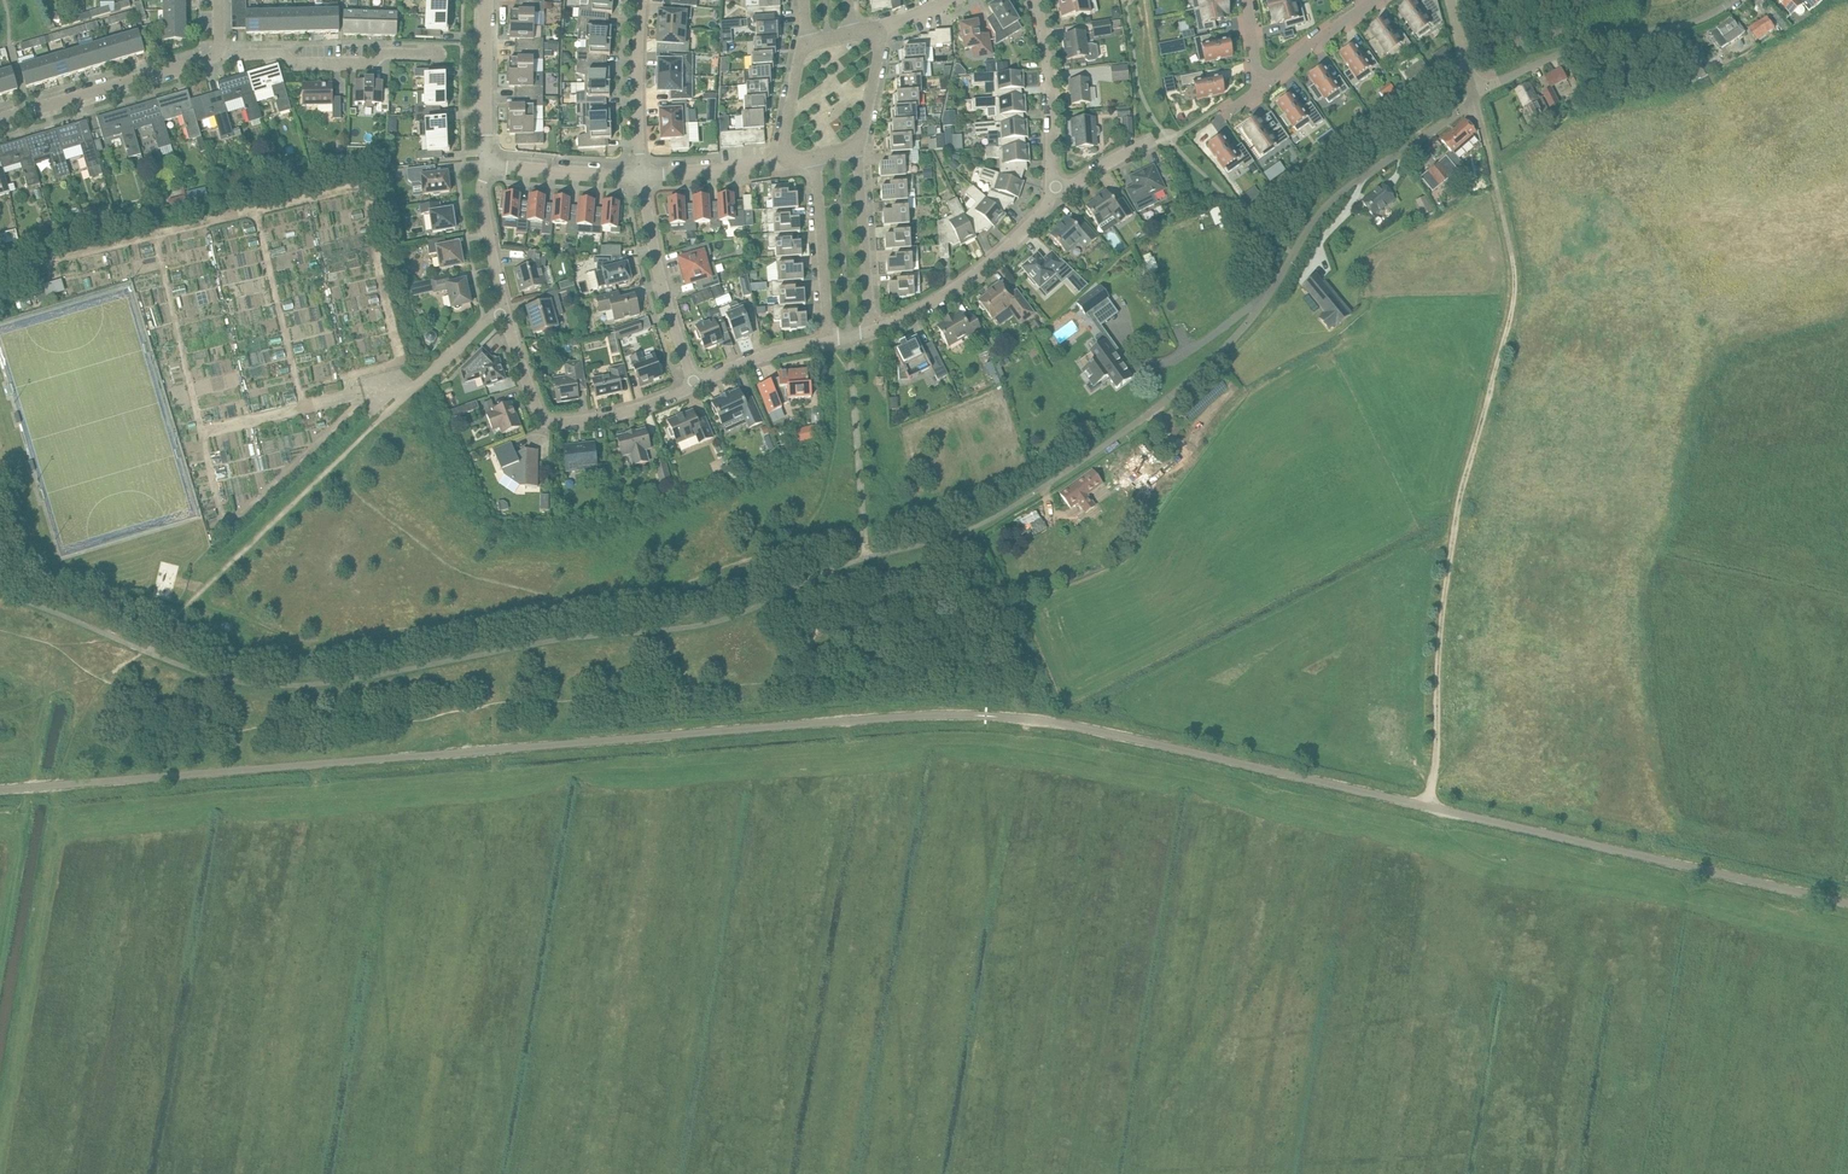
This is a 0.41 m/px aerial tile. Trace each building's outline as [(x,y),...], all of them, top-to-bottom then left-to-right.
[(185,0),(163,0),(164,10),(185,10),(185,0)] [(428,0),(427,15),(453,16),(453,15),(451,5),(450,5),(450,1),(442,0),(435,0),(425,0),(428,0)] [(606,20),(606,14),(612,14),(613,0),(612,0),(589,0),(588,5),(579,7),(578,18),(606,20)] [(750,7),(746,7),(747,19),(780,17),(781,17),(780,3),(783,2),(783,0),(749,0),(750,7)] [(872,12),(893,7),(893,10),(899,8),(900,8),(899,0),(871,0),(872,12)] [(1006,0),(1005,0),(1001,0),(989,7),(996,20),(989,24),(995,33),(995,45),(1008,37),(1007,35),(1011,32),(1014,33),(1018,30),(1020,27),(1017,22),(1018,21),(1011,9),(1013,7),(1014,4),(1012,0),(1006,0)] [(1074,14),(1075,14),(1076,17),(1090,14),(1087,0),(1062,0),(1062,1),(1059,1),(1062,17),(1074,14)] [(1194,11),(1225,4),(1224,0),(1192,0),(1194,11)] [(1266,0),(1269,11),(1299,2),(1299,0),(1267,0),(1266,0)] [(1419,37),(1441,21),(1436,0),(1426,0),(1422,3),(1424,5),(1418,9),(1414,2),(1411,4),(1409,1),(1400,7),(1402,10),(1399,12),(1414,33),(1416,32),(1419,37)] [(1822,0),(1801,0),(1800,0),(1779,0),(1786,9),(1791,14),(1795,11),(1798,14),(1800,15),(1803,15),(1805,13),(1805,11),(1804,8),(1802,5),(1803,4),(1810,12),(1817,6),(1823,1),(1822,0)] [(119,3),(121,10),(130,7),(129,1),(119,3)] [(115,2),(100,2),(100,9),(101,15),(111,13),(114,12),(115,5),(115,2)] [(137,13),(144,11),(141,2),(135,4),(137,13)] [(508,16),(507,25),(510,25),(534,26),(535,13),(544,13),(544,10),(552,11),(552,4),(544,3),(519,2),(519,12),(516,11),(510,11),(510,16),(508,16)] [(1305,23),(1299,2),(1269,11),(1272,21),(1276,20),(1277,24),(1286,21),(1288,28),(1305,23)] [(323,10),(324,32),(339,32),(338,10),(330,10),(330,4),(323,4),(323,10)] [(1227,15),(1225,4),(1194,11),(1199,32),(1214,29),(1212,22),(1224,19),(1224,16),(1227,15)] [(658,27),(685,29),(686,19),(691,19),(692,6),(672,5),(671,12),(659,11),(658,27)] [(101,15),(100,9),(90,12),(92,18),(101,15)] [(164,10),(164,25),(186,25),(185,10),(164,10)] [(308,11),(308,32),(324,32),(323,10),(308,11)] [(147,20),(144,11),(137,13),(140,22),(147,20)] [(262,12),(262,33),(278,33),(277,11),(262,12)] [(277,11),(278,33),(293,33),(292,11),(277,11)] [(292,11),(293,33),(308,32),(308,11),(292,11)] [(59,12),(49,12),(49,21),(59,21),(59,12)] [(246,14),(247,21),(247,28),(247,34),(262,33),(262,12),(246,12),(246,14)] [(344,34),(357,34),(357,12),(344,12),(344,34)] [(370,35),(371,13),(357,12),(357,34),(370,35)] [(126,13),(117,16),(119,23),(128,20),(126,13)] [(383,35),(384,13),(371,13),(370,35),(383,35)] [(384,13),(383,35),(397,36),(397,14),(384,13)] [(69,18),(71,24),(80,22),(79,15),(69,18)] [(416,29),(416,37),(434,37),(434,30),(441,30),(448,31),(449,27),(451,27),(453,17),(453,16),(427,15),(427,30),(416,29)] [(119,23),(117,16),(108,19),(110,25),(119,23)] [(781,35),(780,17),(747,19),(747,25),(748,28),(750,31),(752,32),(755,33),(756,33),(757,41),(775,40),(778,40),(778,36),(781,35)] [(62,27),(71,24),(69,18),(60,21),(62,27)] [(586,40),(610,42),(611,28),(605,27),(606,20),(578,18),(577,30),(586,33),(586,40)] [(1728,44),(1745,32),(1740,25),(1738,26),(1732,18),(1717,28),(1710,33),(1710,34),(1711,33),(1722,48),(1728,44)] [(1759,43),(1776,31),(1766,18),(1749,30),(1759,43)] [(1379,56),(1386,50),(1390,56),(1409,43),(1401,31),(1395,35),(1385,21),(1383,23),(1380,20),(1371,27),(1373,30),(1371,31),(1376,39),(1370,43),(1379,56)] [(1092,24),(1094,37),(1111,34),(1109,21),(1092,24)] [(88,25),(90,31),(99,29),(97,22),(88,25)] [(991,54),(991,50),(988,38),(980,40),(977,22),(960,25),(965,49),(973,47),(974,51),(981,56),(991,54)] [(90,31),(88,25),(73,29),(75,36),(90,31)] [(186,25),(164,25),(164,41),(186,40),(186,25)] [(507,25),(507,34),(510,34),(509,39),(515,39),(518,39),(518,49),(543,50),(543,39),(534,39),(534,26),(510,25),(507,25)] [(142,28),(144,37),(151,35),(149,26),(142,28)] [(684,41),(685,29),(658,27),(657,43),(669,44),(668,52),(689,53),(689,41),(684,41)] [(75,36),(73,29),(59,33),(61,40),(75,36)] [(944,44),(943,29),(935,30),(935,32),(936,45),(944,44)] [(943,29),(944,44),(952,44),(951,29),(943,29)] [(720,37),(719,43),(731,43),(730,30),(720,30),(720,31),(720,37)] [(1194,30),(1182,32),(1184,39),(1195,37),(1194,30)] [(138,31),(123,36),(130,57),(144,52),(138,31)] [(927,33),(928,35),(929,48),(936,47),(936,45),(935,32),(927,33)] [(1091,45),(1086,45),(1084,32),(1065,35),(1067,48),(1065,49),(1067,59),(1084,56),(1085,60),(1088,62),(1096,61),(1099,58),(1097,46),(1091,45)] [(61,40),(59,33),(44,38),(46,44),(61,40)] [(925,48),(929,48),(928,35),(918,36),(919,48),(925,48)] [(109,40),(115,61),(130,57),(123,36),(109,40)] [(923,62),(923,63),(926,63),(925,48),(919,48),(918,36),(918,38),(903,42),(904,49),(900,49),(901,60),(905,60),(905,64),(923,62)] [(1210,36),(1195,39),(1199,61),(1205,60),(1206,62),(1231,57),(1230,54),(1234,53),(1232,42),(1228,43),(1227,40),(1211,43),(1210,36)] [(1297,42),(1295,36),(1286,39),(1287,45),(1297,42)] [(46,44),(44,38),(29,42),(31,48),(46,44)] [(94,45),(100,66),(115,61),(109,40),(94,45)] [(576,50),(576,62),(604,62),(604,55),(610,56),(610,42),(586,40),(585,48),(576,50)] [(753,41),(754,56),(772,54),(772,55),(776,55),(775,50),(779,50),(778,40),(775,40),(757,41),(753,41)] [(548,41),(547,49),(557,49),(557,41),(548,41)] [(31,48),(29,42),(20,45),(22,51),(31,48)] [(1169,42),(1159,44),(1161,55),(1171,52),(1169,42)] [(1360,80),(1371,73),(1370,70),(1377,65),(1369,53),(1363,57),(1355,46),(1352,47),(1350,44),(1341,51),(1343,54),(1340,56),(1350,69),(1344,73),(1353,86),(1360,80)] [(79,49),(86,70),(100,66),(94,45),(79,49)] [(65,53),(71,74),(86,70),(79,49),(65,53)] [(507,64),(507,73),(509,73),(533,73),(533,60),(543,60),(543,50),(518,49),(518,59),(515,59),(509,59),(509,64),(507,64)] [(656,68),(656,76),(681,76),(681,68),(692,68),(692,53),(689,53),(668,52),(668,60),(658,60),(658,66),(656,68)] [(50,58),(56,79),(71,74),(65,53),(50,58)] [(751,56),(752,70),(770,69),(770,70),(773,69),(773,65),(776,64),(776,55),(772,55),(772,54),(754,56),(751,56)] [(1685,63),(1697,82),(1709,74),(1698,55),(1685,63)] [(35,62),(42,83),(56,79),(50,58),(35,62)] [(996,60),(985,61),(986,74),(987,74),(996,73),(997,73),(996,60)] [(1423,61),(1417,65),(1422,73),(1428,69),(1423,61)] [(27,87),(42,83),(35,62),(21,67),(27,87)] [(604,69),(604,62),(576,62),(576,73),(585,76),(585,83),(609,83),(609,69),(604,69)] [(924,78),(923,63),(923,62),(905,64),(898,64),(899,75),(902,75),(902,78),(920,77),(920,78),(924,78)] [(1002,63),(997,63),(998,73),(1009,72),(1009,68),(1003,68),(1002,63)] [(278,64),(248,73),(254,94),(272,88),(279,113),(292,110),(278,64)] [(1129,81),(1127,65),(1111,67),(1112,82),(1129,81)] [(1339,77),(1333,81),(1324,67),(1321,69),(1319,66),(1310,72),(1312,75),(1309,77),(1314,84),(1308,89),(1318,102),(1323,97),(1324,99),(1326,98),(1329,102),(1348,89),(1339,77)] [(952,67),(943,68),(944,77),(950,76),(952,67)] [(1569,78),(1567,75),(1563,67),(1547,76),(1552,84),(1553,87),(1569,78)] [(3,94),(18,90),(11,69),(0,72),(0,85),(3,94)] [(448,91),(452,91),(450,81),(448,81),(448,76),(433,76),(433,69),(415,69),(415,77),(426,77),(426,91),(448,91)] [(774,79),(773,69),(770,70),(770,69),(752,70),(749,70),(750,85),(768,84),(771,84),(771,80),(774,79)] [(972,100),(1025,96),(1025,95),(1022,96),(1021,84),(1024,83),(1023,71),(1009,72),(998,73),(997,73),(996,73),(987,74),(986,74),(970,75),(971,86),(985,85),(985,84),(996,83),(997,90),(995,92),(992,92),(992,98),(972,99),(972,100)] [(217,82),(226,110),(245,105),(250,122),(261,119),(254,94),(248,73),(217,82)] [(507,73),(507,82),(509,82),(509,87),(515,87),(518,87),(518,97),(543,97),(543,86),(543,73),(533,73),(509,73),(507,73)] [(1201,73),(1181,77),(1183,85),(1194,83),(1197,99),(1223,94),(1222,91),(1226,90),(1223,79),(1220,80),(1219,77),(1203,80),(1201,73)] [(681,85),(681,76),(656,76),(656,84),(658,86),(658,92),(670,92),(670,100),(691,100),(691,85),(681,85)] [(921,92),(920,78),(920,77),(902,78),(896,79),(896,89),(900,89),(900,93),(918,92),(918,93),(921,92)] [(389,89),(382,89),(383,82),(374,82),(374,79),(365,78),(365,81),(356,81),(355,104),(364,104),(364,107),(374,107),(374,105),(381,105),(381,110),(389,111),(389,110),(389,89)] [(1072,104),(1084,103),(1090,102),(1088,78),(1069,80),(1069,88),(1071,88),(1072,104)] [(188,90),(197,122),(215,116),(223,141),(234,138),(226,110),(217,82),(220,91),(191,99),(188,90)] [(332,83),(302,84),(303,104),(332,104),(333,119),(341,118),(341,97),(333,97),(332,83)] [(609,97),(609,83),(585,83),(585,91),(576,94),(576,105),(604,104),(604,97),(609,97)] [(1381,88),(1385,96),(1396,91),(1392,83),(1381,88)] [(1538,100),(1535,94),(1530,83),(1516,90),(1524,107),(1527,106),(1534,118),(1544,113),(1543,111),(1547,110),(1541,98),(1538,100)] [(772,94),(771,84),(768,84),(750,85),(746,85),(747,100),(765,98),(765,99),(769,99),(768,94),(772,94)] [(1551,108),(1559,105),(1551,89),(1544,92),(1551,108)] [(197,122),(188,90),(157,99),(163,121),(183,115),(190,140),(202,136),(197,122)] [(450,101),(452,91),(448,91),(426,91),(426,106),(415,106),(415,114),(434,114),(433,106),(448,106),(448,101),(450,101)] [(898,104),(898,108),(916,106),(916,107),(919,107),(918,93),(918,92),(900,93),(893,93),(894,104),(898,104)] [(1284,115),(1281,117),(1287,127),(1290,125),(1292,127),(1293,126),(1297,131),(1309,123),(1312,128),(1322,122),(1310,104),(1301,110),(1292,96),(1290,98),(1288,95),(1278,101),(1280,104),(1278,106),(1284,115)] [(1573,95),(1567,97),(1571,105),(1576,103),(1573,95)] [(1026,108),(1025,96),(972,100),(973,110),(987,109),(987,108),(988,108),(988,117),(994,117),(994,122),(974,124),(1027,120),(1024,120),(1023,108),(1026,108)] [(509,111),(507,111),(507,121),(509,121),(534,120),(533,107),(543,107),(543,97),(518,97),(518,107),(515,107),(509,107),(509,111)] [(744,100),(745,114),(763,113),(763,114),(766,114),(766,109),(769,109),(769,99),(765,99),(765,98),(747,100),(744,100)] [(128,108),(134,130),(152,125),(159,149),(171,145),(163,121),(157,99),(128,108)] [(660,125),(688,123),(682,124),(681,115),(687,115),(686,102),(672,102),(672,110),(659,110),(660,125)] [(585,118),(586,126),(610,125),(610,111),(604,111),(604,104),(576,105),(577,117),(585,118)] [(916,110),(916,107),(916,106),(898,108),(891,108),(892,119),(895,119),(895,122),(913,121),(913,122),(925,121),(924,109),(916,110)] [(141,154),(134,130),(128,108),(97,117),(103,139),(123,134),(130,157),(141,154)] [(1129,108),(1117,109),(1118,119),(1122,118),(1130,118),(1129,108)] [(945,112),(943,119),(944,126),(952,126),(951,111),(945,112)] [(743,130),(749,129),(756,129),(757,143),(765,143),(764,124),(767,123),(766,114),(763,114),(763,113),(745,114),(742,114),(743,130)] [(426,122),(427,137),(453,136),(451,125),(448,125),(448,121),(434,121),(434,114),(415,114),(416,122),(426,122)] [(1132,117),(1130,118),(1122,118),(1123,139),(1133,139),(1132,117)] [(1097,127),(1095,127),(1094,118),(1072,120),(1073,131),(1075,130),(1076,147),(1096,146),(1095,136),(1098,136),(1100,134),(1099,129),(1097,127)] [(1246,128),(1244,130),(1260,154),(1262,153),(1263,155),(1288,138),(1280,126),(1268,134),(1258,120),(1256,122),(1253,119),(1244,125),(1246,128)] [(56,129),(62,152),(81,146),(88,170),(100,166),(87,120),(56,129)] [(509,121),(507,121),(507,130),(510,130),(510,134),(515,134),(518,134),(518,144),(515,144),(515,145),(544,144),(543,133),(534,133),(534,120),(509,121)] [(1027,120),(974,124),(975,135),(988,134),(988,133),(991,133),(991,142),(996,142),(996,147),(985,148),(1029,145),(1029,144),(1025,145),(1024,133),(1028,133),(1027,120)] [(1458,160),(1477,143),(1474,140),(1479,136),(1475,132),(1465,120),(1442,140),(1458,160)] [(893,133),(893,137),(911,136),(911,137),(914,136),(913,122),(913,121),(895,122),(889,123),(889,133),(893,133)] [(689,148),(688,123),(660,125),(661,139),(670,139),(671,149),(689,148)] [(611,139),(610,125),(586,126),(586,134),(578,137),(578,148),(606,147),(606,139),(611,139)] [(952,128),(945,129),(946,148),(954,148),(952,128)] [(56,129),(26,138),(34,165),(42,163),(41,162),(51,160),(56,179),(69,175),(62,152),(56,129)] [(743,144),(750,144),(749,129),(743,130),(743,131),(742,131),(743,146),(743,144)] [(750,144),(757,143),(756,129),(749,129),(750,144)] [(1331,129),(1324,134),(1328,140),(1335,135),(1331,129)] [(735,131),(727,132),(729,147),(736,147),(735,131)] [(742,131),(735,131),(736,147),(743,146),(742,131)] [(721,148),(729,147),(727,132),(721,132),(720,132),(721,148)] [(944,134),(941,135),(935,135),(936,150),(945,149),(944,134)] [(452,146),(453,136),(427,137),(428,151),(417,152),(417,159),(424,159),(436,159),(435,151),(450,151),(449,146),(452,146)] [(919,136),(914,136),(911,137),(911,136),(893,137),(886,138),(887,148),(891,148),(891,152),(885,152),(885,153),(891,152),(891,153),(911,151),(912,151),(912,143),(920,142),(919,136)] [(1228,172),(1240,164),(1244,168),(1248,166),(1252,163),(1253,162),(1241,145),(1232,151),(1223,137),(1220,139),(1218,136),(1209,142),(1211,145),(1209,147),(1224,168),(1225,167),(1228,172)] [(0,146),(0,158),(4,173),(23,168),(29,187),(40,184),(34,165),(26,138),(0,146)] [(344,141),(336,141),(336,149),(344,149),(344,141)] [(982,168),(1024,182),(1021,181),(1025,170),(1027,169),(1026,157),(1030,157),(1029,145),(985,148),(986,159),(999,158),(999,156),(1002,156),(1003,171),(1002,174),(983,168),(982,168)] [(347,147),(347,156),(356,157),(356,148),(347,147)] [(880,178),(889,177),(906,176),(906,175),(905,166),(912,166),(911,151),(891,153),(891,152),(885,153),(887,153),(888,164),(879,164),(880,178)] [(953,152),(951,158),(958,160),(960,154),(953,152)] [(1439,163),(1427,172),(1435,181),(1438,186),(1444,181),(1450,176),(1457,170),(1446,157),(1439,163)] [(4,173),(0,158),(0,196),(10,193),(4,173)] [(954,161),(950,165),(956,171),(960,166),(954,161)] [(279,166),(281,174),(296,170),(294,163),(279,166)] [(1252,163),(1248,166),(1252,172),(1256,169),(1252,163)] [(1134,185),(1127,189),(1132,200),(1138,211),(1157,202),(1153,194),(1164,189),(1158,177),(1153,166),(1130,177),(1134,185)] [(424,195),(438,193),(450,192),(448,172),(427,175),(426,167),(407,169),(408,180),(412,183),(419,182),(422,185),(424,195)] [(1263,173),(1269,182),(1277,176),(1271,167),(1263,173)] [(972,186),(1006,215),(1006,214),(1003,212),(1011,203),(1013,204),(1017,193),(1020,194),(1024,182),(982,168),(979,178),(992,183),(993,181),(995,182),(990,196),(988,199),(973,186),(972,186)] [(912,174),(906,175),(906,176),(889,177),(890,188),(881,189),(882,202),(891,201),(908,200),(907,190),(913,190),(912,174)] [(258,176),(250,178),(252,185),(260,183),(258,176)] [(772,210),(789,209),(798,208),(797,195),(788,196),(787,184),(771,185),(772,209),(772,210)] [(1396,200),(1383,184),(1361,200),(1374,217),(1396,200)] [(75,186),(78,196),(85,194),(82,185),(75,186)] [(956,198),(976,238),(976,237),(975,234),(985,229),(987,231),(995,222),(998,224),(1006,215),(972,186),(965,194),(971,199),(966,206),(972,211),(969,215),(966,216),(957,198),(956,198)] [(196,190),(186,192),(188,200),(198,198),(196,190)] [(1094,201),(1085,207),(1088,210),(1086,211),(1091,218),(1092,217),(1098,226),(1113,216),(1118,223),(1119,224),(1133,215),(1122,199),(1115,203),(1113,200),(1106,190),(1097,197),(1099,199),(1096,201),(1095,200),(1094,201)] [(516,232),(527,233),(528,213),(519,212),(520,195),(505,194),(503,219),(517,220),(516,232)] [(1425,216),(1436,210),(1427,194),(1416,201),(1425,216)] [(744,218),(744,211),(734,212),(733,195),(718,196),(719,213),(720,221),(728,220),(731,227),(745,226),(744,218)] [(552,223),(553,215),(543,214),(545,197),(529,196),(528,213),(527,233),(528,221),(543,222),(542,234),(551,235),(552,223)] [(751,196),(743,196),(744,211),(752,210),(751,196)] [(693,198),(694,215),(695,223),(710,222),(710,229),(720,228),(720,221),(719,213),(710,214),(708,197),(693,198)] [(577,235),(577,232),(578,217),(577,217),(568,216),(570,200),(554,198),(553,215),(552,223),(567,224),(566,234),(577,235)] [(965,243),(976,238),(956,198),(947,203),(953,215),(954,215),(955,217),(942,224),(939,224),(938,221),(939,244),(952,243),(953,246),(964,240),(965,243)] [(696,230),(695,223),(694,215),(685,215),(684,199),(668,200),(668,204),(664,205),(667,216),(669,215),(670,224),(685,223),(685,231),(687,231),(695,230),(696,230)] [(602,234),(602,227),(603,219),(602,219),(593,218),(594,202),(579,200),(577,217),(578,217),(577,232),(602,234)] [(909,224),(908,200),(891,201),(892,212),(883,213),(884,226),(893,225),(909,224)] [(433,232),(443,231),(455,229),(452,209),(440,211),(439,202),(420,205),(421,214),(430,213),(433,232)] [(604,202),(602,219),(603,219),(602,227),(611,228),(611,232),(620,233),(620,228),(617,227),(619,204),(604,202)] [(774,224),(774,233),(774,234),(791,233),(800,232),(799,219),(790,220),(789,209),(772,210),(772,209),(766,209),(767,225),(774,224)] [(1057,229),(1050,236),(1053,239),(1052,240),(1057,246),(1058,245),(1066,253),(1078,242),(1080,240),(1087,247),(1097,238),(1092,232),(1084,223),(1078,229),(1068,218),(1061,224),(1062,225),(1057,229)] [(45,227),(43,228),(44,231),(51,229),(49,222),(44,224),(45,227)] [(911,248),(911,247),(909,224),(893,225),(893,236),(884,237),(885,250),(894,249),(911,248)] [(18,241),(15,230),(5,232),(5,234),(0,235),(0,245),(18,241)] [(695,230),(687,231),(687,240),(696,239),(695,230)] [(775,248),(776,258),(793,257),(802,256),(801,243),(792,244),(791,233),(774,234),(774,233),(768,234),(769,249),(775,248)] [(442,268),(450,267),(462,264),(458,244),(446,246),(445,238),(427,242),(429,254),(439,252),(442,268)] [(683,272),(714,263),(713,263),(706,265),(705,258),(711,254),(707,242),(692,247),(693,248),(694,247),(695,253),(688,255),(688,256),(679,259),(683,272)] [(601,246),(601,256),(612,256),(617,256),(621,256),(621,246),(609,246),(601,246)] [(917,247),(911,247),(911,248),(894,249),(895,260),(886,261),(887,274),(896,273),(913,272),(913,271),(912,262),(919,262),(917,247)] [(545,268),(546,254),(529,252),(525,267),(515,270),(520,292),(546,285),(542,269),(545,268)] [(1062,264),(1060,261),(1052,252),(1043,260),(1037,254),(1022,267),(1039,287),(1055,274),(1053,272),(1062,264)] [(594,256),(594,264),(597,264),(597,268),(597,271),(594,272),(598,288),(607,286),(607,287),(619,284),(619,286),(627,284),(626,282),(631,281),(630,277),(632,277),(630,269),(628,269),(627,263),(620,265),(617,266),(617,263),(612,263),(612,256),(601,256),(594,256)] [(778,282),(794,281),(803,280),(802,267),(793,268),(793,257),(776,258),(778,281),(778,282)] [(1071,259),(1066,264),(1071,269),(1076,265),(1071,259)] [(714,263),(683,272),(687,285),(696,282),(697,284),(703,282),(705,289),(720,284),(714,263)] [(919,271),(913,271),(913,272),(896,273),(897,284),(888,285),(889,298),(914,296),(914,287),(920,286),(919,271)] [(408,275),(410,284),(419,282),(417,273),(408,275)] [(1351,315),(1316,273),(1302,285),(1324,312),(1318,317),(1329,330),(1335,326),(1336,327),(1351,315)] [(431,280),(410,285),(413,296),(433,292),(434,293),(448,290),(449,296),(452,307),(454,307),(454,308),(456,309),(459,308),(460,307),(460,306),(471,303),(465,280),(453,282),(452,275),(430,279),(431,280)] [(739,278),(743,297),(752,295),(747,276),(739,278)] [(573,279),(563,282),(564,288),(566,288),(573,286),(574,286),(573,279)] [(1079,294),(1087,285),(1084,280),(1074,289),(1079,294)] [(779,297),(779,305),(779,306),(796,305),(805,304),(804,291),(795,292),(794,281),(778,282),(778,281),(771,282),(772,297),(779,297)] [(991,292),(979,301),(980,303),(980,306),(981,309),(984,311),(986,311),(992,319),(1008,307),(1010,305),(1023,322),(1034,314),(1016,291),(1010,296),(1007,292),(1000,283),(990,290),(991,292)] [(720,285),(711,289),(714,298),(724,295),(720,285)] [(573,286),(566,288),(567,291),(570,302),(578,300),(573,286)] [(1100,287),(1077,304),(1085,314),(1085,313),(1089,317),(1092,315),(1093,314),(1109,302),(1110,303),(1111,303),(1107,298),(1107,297),(1108,297),(1100,287)] [(708,288),(699,292),(703,302),(712,297),(708,288)] [(534,333),(545,330),(547,330),(548,332),(556,329),(555,327),(557,327),(555,317),(563,315),(556,291),(539,296),(541,304),(527,308),(534,333)] [(615,321),(628,318),(639,315),(634,296),(620,299),(618,292),(613,293),(607,294),(596,297),(600,312),(612,309),(615,321)] [(750,319),(747,308),(745,302),(738,305),(737,303),(735,302),(733,303),(731,304),(730,306),(730,308),(732,313),(726,315),(736,340),(742,338),(744,338),(746,338),(748,337),(749,335),(753,334),(748,320),(750,319)] [(797,316),(796,305),(779,306),(779,305),(773,306),(774,321),(781,321),(781,330),(807,328),(806,315),(797,316)] [(727,332),(722,318),(718,308),(709,311),(712,319),(695,326),(697,330),(696,331),(699,340),(701,339),(705,349),(723,342),(720,335),(727,332)] [(983,333),(980,328),(974,317),(965,322),(960,314),(952,318),(951,316),(944,320),(946,322),(938,327),(948,346),(966,335),(969,341),(983,333)] [(639,321),(614,330),(617,339),(642,331),(639,321)] [(436,333),(431,330),(427,331),(424,337),(425,341),(430,344),(434,343),(437,338),(436,333)] [(614,333),(607,335),(609,343),(616,341),(614,333)] [(1089,365),(1082,370),(1091,382),(1086,385),(1091,392),(1093,390),(1099,386),(1098,383),(1101,381),(1108,376),(1117,388),(1131,378),(1126,371),(1127,371),(1126,370),(1122,366),(1123,365),(1122,365),(1119,361),(1119,360),(1118,360),(1115,356),(1116,355),(1115,355),(1114,355),(1120,351),(1111,340),(1110,341),(1107,336),(1105,334),(1095,340),(1095,341),(1099,345),(1099,346),(1090,352),(1096,360),(1092,363),(1091,362),(1089,364),(1089,365)] [(900,347),(894,350),(898,359),(895,361),(897,366),(899,380),(899,378),(907,378),(909,380),(911,379),(910,377),(920,372),(921,374),(932,368),(938,380),(948,375),(937,353),(932,342),(921,347),(917,339),(905,344),(904,342),(905,342),(904,341),(899,344),(899,345),(900,347)] [(482,349),(461,370),(465,382),(481,377),(484,386),(487,385),(488,387),(494,385),(494,383),(505,379),(499,359),(496,360),(496,361),(491,360),(492,359),(482,349)] [(992,350),(989,358),(995,359),(997,351),(992,350)] [(654,356),(644,360),(642,353),(631,357),(633,364),(632,364),(640,386),(644,385),(644,383),(662,377),(660,372),(661,369),(660,365),(657,363),(654,356)] [(585,386),(583,374),(581,361),(564,363),(566,377),(553,379),(557,402),(579,399),(577,388),(585,386)] [(627,379),(624,368),(624,365),(608,368),(609,375),(592,379),(596,397),(622,392),(620,381),(627,379)] [(789,399),(799,398),(811,397),(810,385),(808,385),(807,370),(779,372),(779,380),(772,383),(771,381),(758,386),(769,413),(781,408),(780,405),(789,402),(789,399)] [(723,426),(726,432),(747,423),(749,428),(762,422),(751,398),(744,401),(738,389),(729,394),(728,393),(727,394),(728,396),(723,398),(722,395),(721,396),(721,397),(711,402),(723,426)] [(511,402),(499,406),(494,409),(491,400),(483,404),(492,429),(500,426),(503,433),(520,427),(511,402)] [(466,405),(468,413),(479,409),(476,401),(466,405)] [(670,428),(667,429),(671,437),(674,436),(677,443),(696,435),(699,443),(713,437),(709,429),(705,418),(697,422),(692,411),(668,421),(670,426),(670,428)] [(813,425),(796,429),(799,442),(816,438),(813,425)] [(650,448),(648,441),(645,429),(635,432),(635,431),(627,433),(627,434),(617,437),(623,456),(630,454),(633,465),(648,461),(645,450),(650,448)] [(538,486),(538,462),(538,450),(526,450),(526,451),(516,455),(511,442),(493,449),(501,470),(503,469),(505,474),(520,484),(525,484),(525,486),(538,486)] [(597,466),(596,457),(594,445),(576,447),(576,445),(564,446),(566,471),(579,470),(579,468),(597,466)] [(671,479),(667,465),(665,459),(655,462),(660,482),(671,479)] [(610,464),(599,465),(599,473),(611,472),(610,464)] [(724,466),(722,469),(725,475),(732,471),(729,464),(724,466)] [(1120,496),(1104,472),(1093,480),(1088,473),(1063,491),(1067,497),(1057,503),(1073,527),(1120,496)] [(1135,486),(1146,496),(1158,483),(1145,472),(1141,476),(1142,477),(1135,486)] [(1036,513),(1025,520),(1029,527),(1040,520),(1036,513)] [(173,596),(173,586),(155,586),(155,596),(173,596)]
